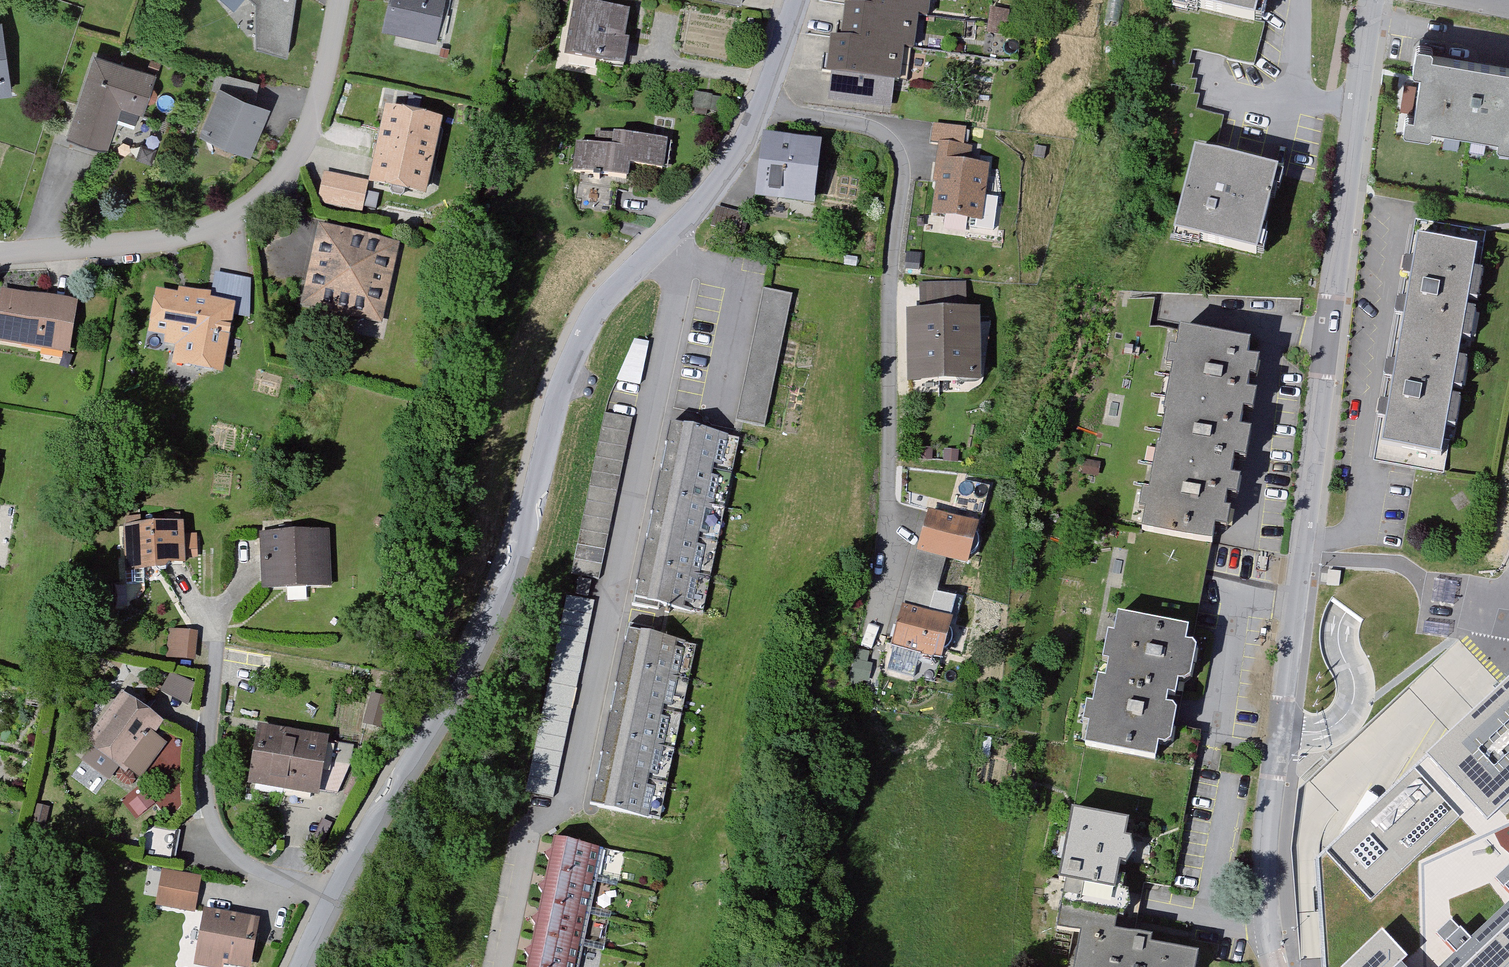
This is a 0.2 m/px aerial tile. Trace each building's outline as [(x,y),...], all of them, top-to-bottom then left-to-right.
[(234,10),(243,0),(222,0),(234,10)] [(295,0),(255,0),(256,47),(287,55),(295,0)] [(441,3),(448,5),(450,0),(391,0),(385,26),(433,37),(441,3)] [(913,15),(920,16),(920,14),(925,14),(927,0),(852,0),(851,7),(913,15)] [(1255,19),(1260,0),(1176,0),(1255,19)] [(575,4),(567,54),(620,64),(624,42),(620,41),(625,12),(575,4)] [(913,15),(851,7),(849,25),(839,24),(837,41),(894,48),(894,47),(908,49),(909,49),(913,15)] [(894,48),(837,41),(835,57),(825,56),(823,70),(832,71),(832,74),(837,74),(834,97),(884,103),(887,81),(894,82),(894,79),(904,81),(908,49),(894,47),(894,48)] [(1432,54),(1433,49),(1431,45),(1421,44),(1417,46),(1414,66),(1416,70),(1422,71),(1415,115),(1410,114),(1406,116),(1404,126),(1407,130),(1428,133),(1431,131),(1432,125),(1499,135),(1498,141),(1501,145),(1508,146),(1508,66),(1432,54)] [(159,91),(154,87),(159,73),(156,72),(154,78),(98,59),(81,106),(77,110),(78,115),(71,137),(68,136),(67,139),(108,153),(108,150),(104,149),(120,103),(143,111),(142,114),(144,115),(149,102),(155,102),(160,97),(159,91)] [(247,149),(263,109),(222,92),(226,75),(216,73),(212,89),(222,92),(206,132),(247,149)] [(437,124),(389,114),(374,181),(392,184),(390,192),(392,195),(401,197),(403,195),(405,187),(423,191),(437,124)] [(965,129),(935,126),(933,143),(941,144),(939,161),(944,162),(937,212),(971,216),(970,226),(993,229),(997,197),(980,195),(983,167),(967,165),(969,147),(963,146),(965,129)] [(595,176),(594,180),(599,180),(599,176),(625,179),(626,166),(661,170),(664,141),(613,135),(613,137),(594,135),(593,146),(576,144),(573,173),(595,176)] [(810,196),(817,141),(766,136),(760,190),(810,196)] [(1196,151),(1175,233),(1257,254),(1278,171),(1196,151)] [(359,210),(365,183),(326,174),(320,201),(359,210)] [(490,177),(487,192),(498,194),(500,179),(490,177)] [(616,188),(589,185),(586,208),(613,212),(616,188)] [(716,209),(713,224),(736,229),(739,214),(716,209)] [(1483,270),(1474,268),(1475,263),(1482,264),(1488,231),(1416,218),(1373,461),(1444,474),(1450,439),(1444,437),(1446,424),(1455,425),(1460,397),(1451,395),(1453,386),(1462,387),(1467,358),(1458,357),(1462,336),(1471,337),(1476,308),(1467,307),(1469,298),(1478,299),(1483,270)] [(375,314),(391,241),(318,226),(305,290),(312,291),(310,300),(375,314)] [(920,255),(907,253),(906,269),(918,270),(920,255)] [(165,343),(176,346),(173,361),(212,369),(219,336),(223,337),(229,310),(248,314),(249,281),(216,275),(210,305),(194,302),(196,295),(181,292),(179,299),(159,295),(153,328),(168,331),(165,343)] [(794,295),(765,289),(738,421),(767,427),(794,295)] [(65,350),(73,306),(4,294),(0,317),(0,339),(65,350)] [(969,376),(969,391),(977,387),(983,378),(990,323),(973,323),(973,316),(913,317),(914,376),(969,376)] [(1147,511),(1143,529),(1206,541),(1212,542),(1215,527),(1228,529),(1232,511),(1225,510),(1227,496),(1238,499),(1242,480),(1231,478),(1235,459),(1246,461),(1252,432),(1240,430),(1244,411),(1255,413),(1258,394),(1247,392),(1250,380),(1256,381),(1260,359),(1248,357),(1250,343),(1181,330),(1178,348),(1170,347),(1166,367),(1174,368),(1172,378),(1169,378),(1163,412),(1166,413),(1160,447),(1156,446),(1149,481),(1152,481),(1150,492),(1143,490),(1139,510),(1147,511)] [(649,343),(633,339),(616,379),(640,384),(649,343)] [(573,558),(602,564),(632,419),(604,413),(573,558)] [(731,474),(739,438),(668,424),(664,445),(667,445),(665,453),(662,452),(661,459),(731,474)] [(658,474),(654,493),(724,508),(731,474),(661,459),(659,467),(663,468),(661,474),(658,474)] [(1103,464),(1100,464),(1088,463),(1087,474),(1097,475),(1102,476),(1103,464)] [(724,508),(654,493),(649,515),(653,516),(651,523),(648,522),(647,528),(717,542),(724,508)] [(912,579),(938,586),(945,557),(966,563),(968,554),(971,555),(977,548),(978,539),(977,535),(974,534),(976,525),(930,512),(920,550),(912,579)] [(144,582),(143,564),(155,564),(160,569),(166,569),(171,563),(183,563),(183,556),(195,555),(194,534),(182,535),(179,514),(166,515),(166,524),(126,525),(127,583),(144,582)] [(1087,526),(1078,524),(1075,537),(1085,539),(1087,526)] [(643,545),(639,562),(710,577),(717,542),(647,528),(645,536),(649,537),(647,545),(643,545)] [(265,590),(330,588),(328,532),(263,534),(265,590)] [(1212,542),(1206,541),(1188,628),(1117,615),(1113,634),(1107,633),(1102,661),(1108,663),(1105,679),(1098,678),(1093,705),(1086,703),(1082,723),(1089,725),(1085,745),(1194,766),(1200,731),(1176,727),(1182,697),(1175,696),(1178,682),(1184,683),(1191,680),(1197,650),(1192,643),(1212,542)] [(602,564),(573,558),(570,573),(599,579),(602,564)] [(633,591),(631,605),(657,610),(658,604),(666,605),(664,612),(669,613),(670,606),(702,613),(710,577),(639,562),(635,585),(638,586),(636,592),(633,591)] [(579,579),(576,594),(587,596),(591,581),(579,579)] [(938,586),(912,579),(893,645),(939,657),(942,649),(945,649),(948,647),(952,638),(950,630),(947,629),(950,620),(930,615),(938,586)] [(564,609),(591,615),(594,601),(567,595),(564,609)] [(588,629),(591,615),(564,609),(561,624),(588,629)] [(557,640),(585,645),(588,629),(561,624),(557,640)] [(688,680),(696,644),(665,637),(666,633),(661,632),(660,636),(652,634),(653,630),(627,624),(624,639),(626,639),(625,647),(622,646),(618,666),(688,680)] [(193,658),(195,633),(172,630),(170,656),(193,658)] [(554,654),(582,660),(585,645),(557,640),(554,654)] [(579,675),(582,660),(554,654),(551,669),(579,675)] [(612,695),(610,702),(681,717),(688,680),(618,666),(613,687),(615,687),(614,695),(612,695)] [(548,684),(576,689),(579,675),(551,669),(548,684)] [(572,710),(576,689),(548,684),(544,704),(572,710)] [(1318,861),(1326,966),(1508,966),(1508,686),(1318,861)] [(124,697),(91,743),(95,745),(85,759),(109,777),(119,764),(125,768),(127,764),(141,774),(164,743),(150,733),(158,722),(124,697)] [(607,717),(603,735),(674,750),(681,717),(610,702),(609,708),(611,709),(609,718),(607,717)] [(569,725),(572,710),(544,704),(541,719),(569,725)] [(541,719),(537,734),(565,740),(569,725),(541,719)] [(326,760),(329,744),(261,731),(254,774),(256,774),(253,791),(281,796),(282,785),(335,795),(346,763),(326,760)] [(565,740),(537,734),(535,748),(562,754),(565,740)] [(596,770),(666,784),(674,750),(603,735),(599,756),(602,756),(600,765),(597,764),(596,770)] [(535,748),(532,763),(559,769),(562,754),(535,748)] [(556,783),(559,769),(532,763),(529,777),(556,783)] [(666,784),(596,770),(594,777),(597,778),(595,786),(593,786),(589,805),(659,820),(666,784)] [(556,783),(529,777),(526,792),(553,798),(556,783)] [(131,804),(139,815),(153,804),(145,793),(131,804)] [(38,805),(34,821),(44,823),(47,808),(38,805)] [(1145,883),(1125,879),(1125,876),(1117,875),(1127,821),(1073,811),(1060,879),(1067,881),(1058,929),(1082,933),(1075,966),(1196,966),(1199,953),(1151,944),(1152,938),(1136,935),(1145,883)] [(176,830),(146,824),(141,854),(170,859),(176,830)] [(548,861),(546,872),(596,882),(603,849),(553,838),(551,850),(545,854),(545,856),(548,861)] [(596,882),(546,872),(544,882),(539,886),(538,888),(542,893),(539,904),(589,915),(596,882)] [(162,903),(192,908),(197,879),(167,873),(162,903)] [(589,915),(539,904),(537,914),(532,918),(532,920),(535,925),(533,936),(582,947),(589,915)] [(220,960),(248,965),(256,921),(207,912),(197,962),(219,966),(220,960)] [(533,936),(531,947),(525,950),(525,952),(528,958),(526,966),(578,966),(582,947),(533,936)]
